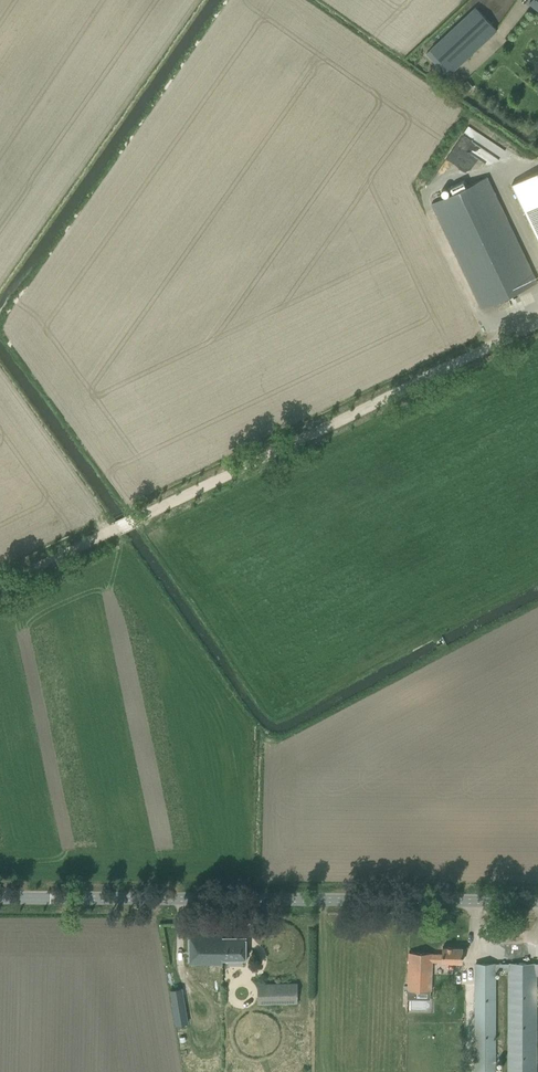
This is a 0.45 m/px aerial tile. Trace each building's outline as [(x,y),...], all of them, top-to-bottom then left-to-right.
[(533,6),(537,9),(537,0),(531,0),(529,3),(533,6)] [(451,72),(497,30),(475,7),(430,49),(451,72)] [(457,142),(482,162),(489,154),(463,134),(457,142)] [(512,184),(537,239),(537,171),(512,184)] [(431,203),(482,308),(537,282),(486,176),(468,186),(464,178),(447,186),(451,193),(431,203)] [(190,963),(207,963),(227,963),(227,959),(246,958),(246,936),(223,936),(223,931),(189,931),(190,963)] [(407,990),(431,990),(432,961),(442,961),(442,962),(461,962),(462,947),(443,947),(442,954),(432,953),(432,952),(409,952),(409,963),(407,990)] [(476,974),(476,1071),(494,1071),(495,963),(476,963),(476,974)] [(508,1071),(536,1071),(536,963),(508,963),(508,1071)] [(258,1004),(297,1003),(297,983),(257,984),(258,1004)] [(185,1005),(173,1007),(176,1025),(188,1023),(187,1014),(185,1005)]
